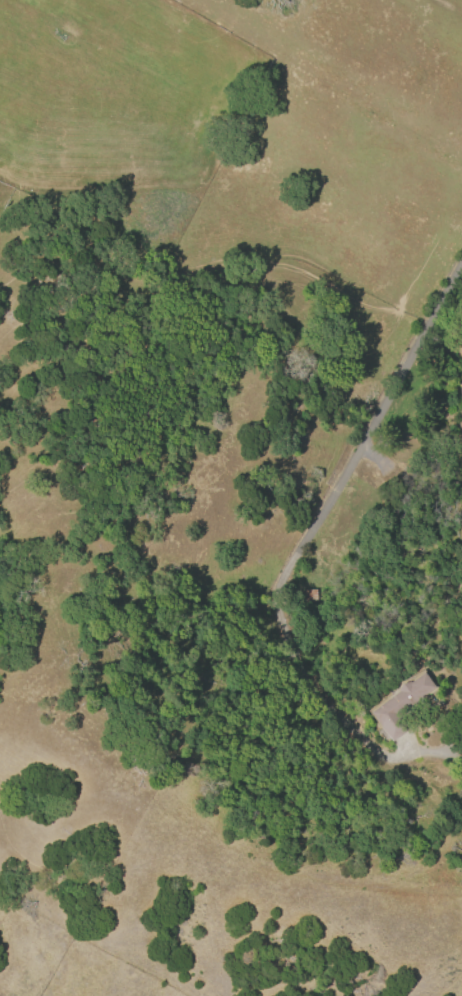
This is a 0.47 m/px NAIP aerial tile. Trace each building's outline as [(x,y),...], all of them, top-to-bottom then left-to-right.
[(303,601),(303,590),(315,590),(315,601),(303,601)] [(409,681),(410,683),(423,673),(434,687),(420,697),(423,701),(414,707),(411,703),(394,716),(405,730),(391,741),(369,713),(398,692),(397,690),(402,684),(409,681)]
